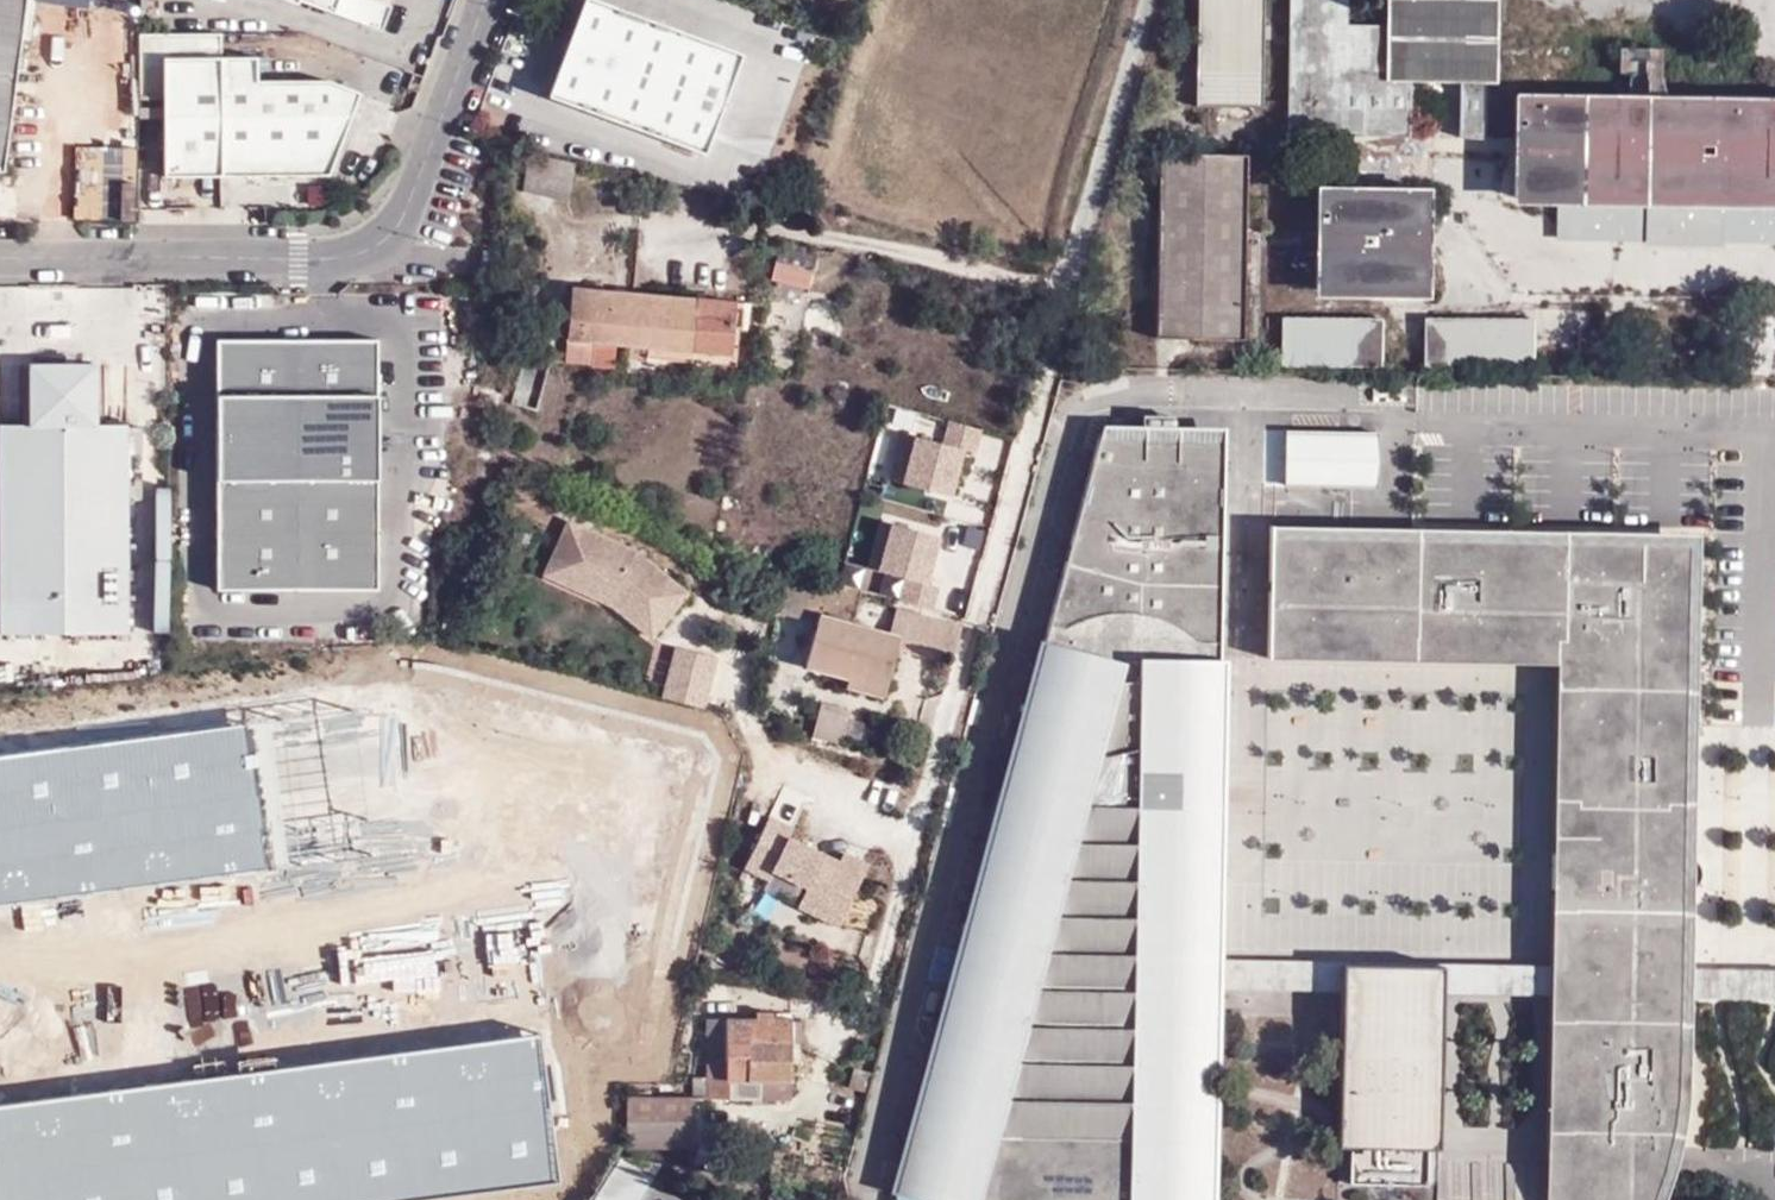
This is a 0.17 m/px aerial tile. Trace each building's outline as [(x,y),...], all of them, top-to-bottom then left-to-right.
[(7,170),(21,72),(31,0),(0,0),(0,169),(7,170)] [(388,29),(396,6),(380,0),(308,0),(388,29)] [(605,0),(589,0),(553,95),(711,153),(748,52),(605,0)] [(1201,100),(1267,102),(1268,0),(1203,0),(1201,100)] [(1329,130),(1407,132),(1409,79),(1457,81),(1455,132),(1477,134),(1482,0),(1387,0),(1386,20),(1347,17),(1348,0),(1292,0),(1287,129),(1329,130)] [(226,31),(145,32),(146,94),(169,94),(170,174),(221,174),(336,172),(366,89),(333,78),(262,78),(261,55),(226,55),(226,31)] [(1618,83),(1660,83),(1660,43),(1617,43),(1618,83)] [(1508,205),(1554,207),(1774,212),(1774,103),(1508,101),(1508,205)] [(72,219),(134,218),(133,145),(71,145),(72,219)] [(538,151),(529,182),(575,195),(579,161),(538,151)] [(1254,157),(1162,153),(1154,334),(1249,336),(1254,157)] [(1424,186),(1405,185),(1315,182),(1309,285),(1421,287),(1424,192),(1424,186)] [(1554,207),(1558,237),(1774,243),(1774,212),(1554,207)] [(1587,264),(1587,289),(1725,290),(1725,244),(1559,244),(1559,264),(1587,264)] [(823,268),(786,260),(781,276),(820,286),(823,268)] [(636,341),(640,292),(580,288),(575,337),(636,341)] [(739,302),(640,292),(636,341),(635,355),(651,355),(652,343),(694,347),(736,350),(739,302)] [(1380,311),(1276,305),(1273,349),(1378,355),(1380,311)] [(1528,316),(1421,312),(1420,357),(1525,363),(1528,316)] [(575,337),(573,364),(599,367),(601,339),(575,337)] [(382,343),(220,342),(218,587),(218,593),(380,594),(382,343)] [(693,360),(694,347),(652,343),(651,355),(693,360)] [(734,364),(736,350),(694,347),(693,360),(734,364)] [(96,365),(30,364),(30,426),(1,426),(2,570),(2,633),(126,633),(125,489),(125,425),(96,426),(96,365)] [(992,859),(1012,864),(1003,896),(984,890),(903,1188),(958,1199),(1217,1199),(1221,982),(1169,982),(1170,960),(1221,961),(1231,430),(1183,429),(1182,457),(1151,456),(1151,429),(1105,426),(992,859)] [(1385,429),(1294,427),(1291,483),(1384,486),(1385,429)] [(1183,429),(1151,429),(1151,456),(1182,457),(1183,429)] [(889,477),(950,493),(962,445),(901,430),(889,477)] [(937,542),(975,553),(982,528),(944,517),(937,542)] [(643,553),(572,518),(542,579),(608,607),(652,640),(695,590),(643,553)] [(866,569),(900,574),(896,600),(933,605),(936,585),(928,584),(937,528),(874,518),(866,569)] [(1556,889),(1549,1199),(1670,1199),(1685,1157),(1687,1139),(1691,990),(1690,967),(1692,889),(1695,888),(1702,884),(1706,878),(1708,870),(1706,862),(1703,856),(1696,851),(1688,850),(1690,801),(1690,724),(1703,536),(1589,534),(1572,532),(1417,531),(1278,530),(1275,658),(1295,658),(1559,668),(1557,806),(1556,889)] [(127,587),(128,626),(163,626),(162,551),(132,551),(133,587),(127,587)] [(856,677),(892,685),(903,649),(958,662),(967,630),(904,614),(896,636),(824,617),(812,665),(856,677)] [(660,696),(706,707),(718,654),(672,644),(660,696)] [(889,698),(892,685),(856,677),(854,690),(889,698)] [(854,713),(827,706),(818,738),(846,746),(854,713)] [(284,774),(97,798),(123,992),(68,999),(80,1098),(320,1065),(504,1043),(496,980),(552,974),(547,934),(307,963),(284,774)] [(807,908),(849,928),(878,865),(853,853),(849,862),(798,838),(802,830),(779,818),(755,868),(779,879),(783,872),(817,888),(807,908)] [(1012,864),(992,859),(984,890),(1003,896),(1012,864)] [(1221,982),(1221,961),(1170,960),(1169,982),(1221,982)] [(1445,969),(1347,966),(1344,1145),(1446,1148),(1445,969)] [(763,1077),(763,1096),(791,1098),(796,1020),(713,1014),(707,1093),(730,1095),(731,1076),(763,1077)] [(730,1095),(763,1096),(763,1077),(731,1076),(730,1095)] [(689,1094),(621,1095),(623,1147),(689,1143),(689,1094)] [(1545,1120),(1515,1120),(1515,1166),(1545,1165),(1545,1120)] [(603,1190),(619,1199),(643,1199),(658,1175),(626,1155),(603,1190)] [(1496,1199),(1514,1199),(1513,1166),(1495,1166),(1496,1199)] [(1544,1178),(1518,1179),(1520,1199),(1546,1199),(1544,1178)] [(903,1188),(902,1194),(923,1199),(958,1199),(903,1188)]
